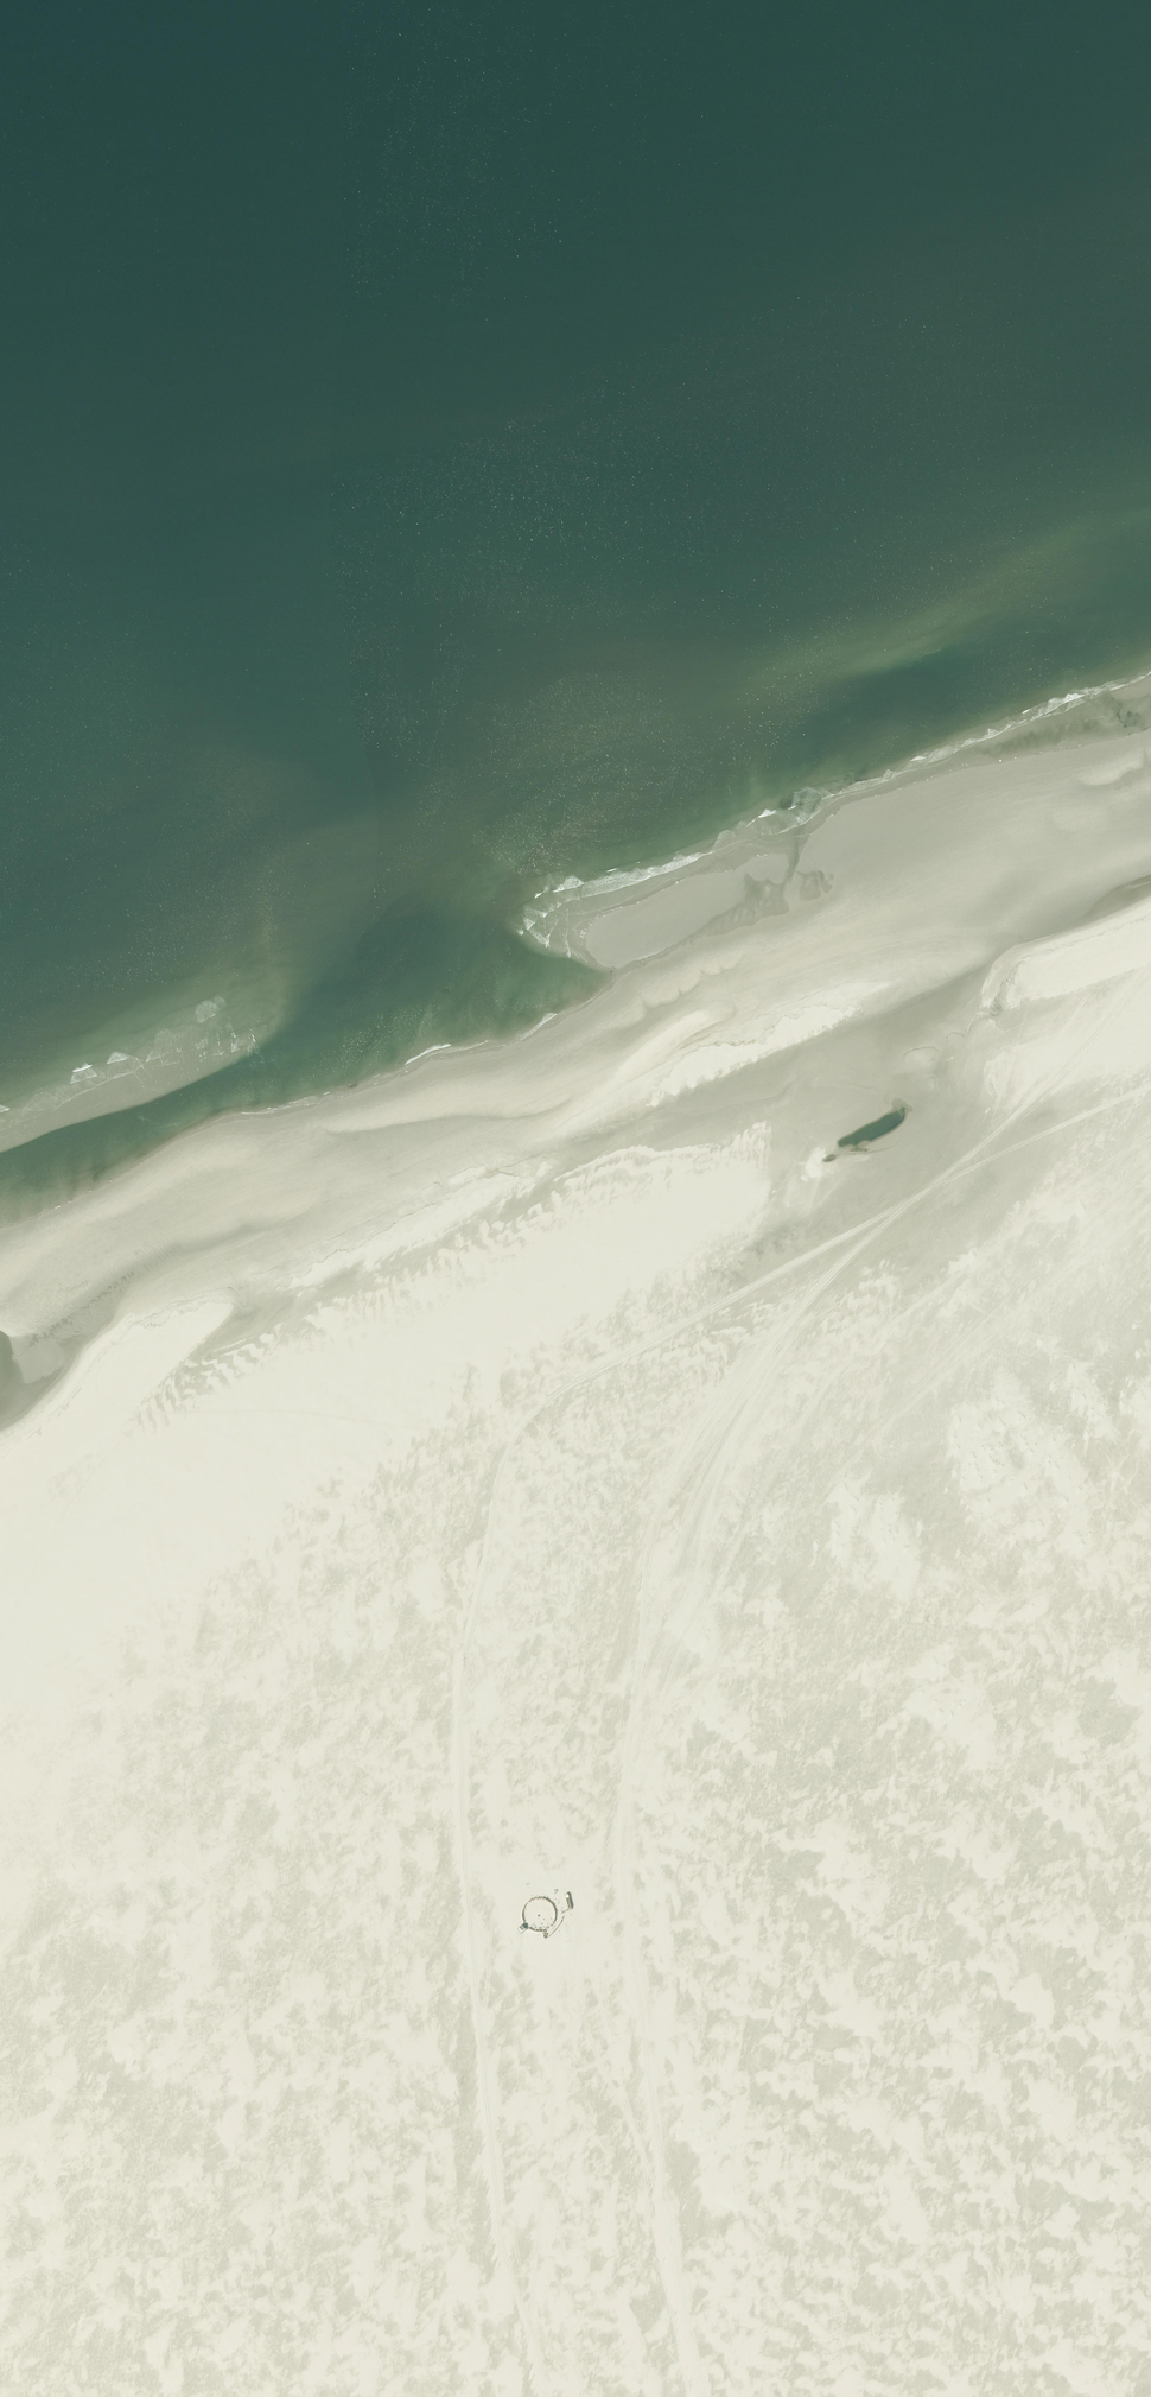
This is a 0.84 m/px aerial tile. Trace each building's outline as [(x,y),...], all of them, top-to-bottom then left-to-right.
[(521,1934),(523,1933),(526,1930),(524,1928),(522,1925),(517,1930),(521,1934)]
